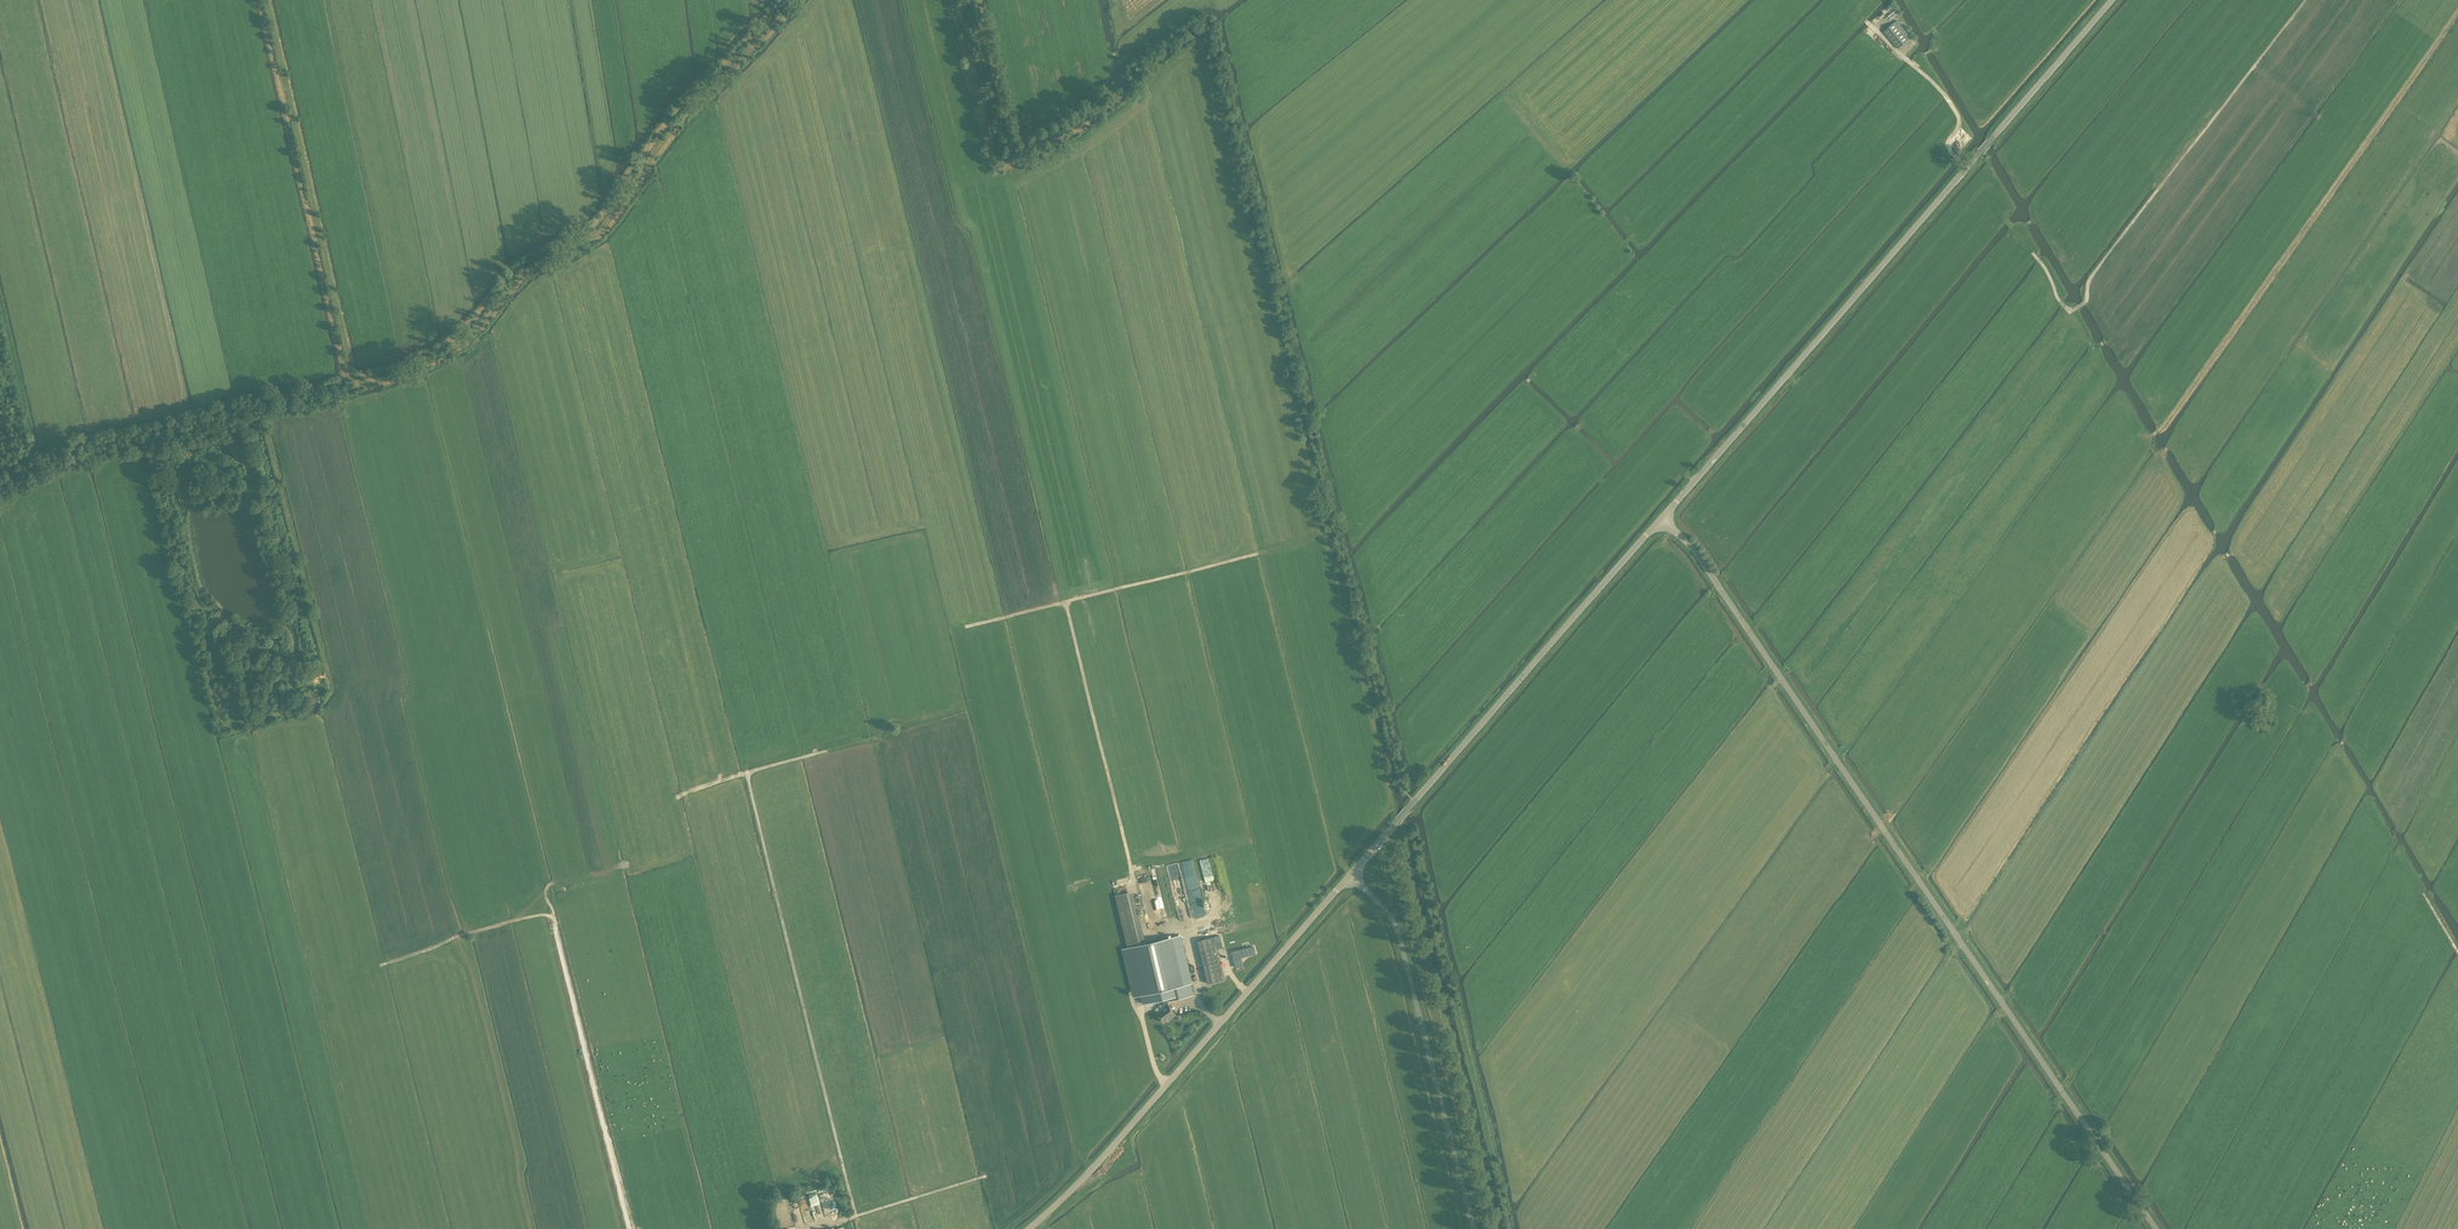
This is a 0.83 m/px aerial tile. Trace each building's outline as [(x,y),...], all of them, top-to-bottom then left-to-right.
[(1896,10),(1888,16),(1890,19),(1898,13),(1896,10)] [(1883,31),(1898,49),(1908,40),(1911,37),(1897,20),(1894,23),(1893,23),(1883,31)] [(1154,888),(1162,887),(1168,923),(1177,922),(1168,868),(1150,871),(1151,879),(1152,879),(1154,888)] [(1204,912),(1194,869),(1182,872),(1192,915),(1204,912)] [(1146,943),(1144,935),(1133,891),(1116,895),(1128,948),(1138,946),(1140,945),(1146,944),(1146,943)] [(1134,997),(1141,995),(1143,1004),(1164,999),(1164,1001),(1165,1002),(1168,1001),(1194,995),(1180,935),(1154,942),(1150,942),(1146,943),(1146,944),(1140,945),(1138,946),(1128,948),(1128,949),(1123,950),(1134,997)] [(1198,941),(1208,984),(1224,980),(1214,937),(1198,941)] [(1256,955),(1254,948),(1233,953),(1236,967),(1243,965),(1242,958),(1256,955)] [(1171,1018),(1175,1015),(1169,1005),(1168,1001),(1165,1002),(1163,1002),(1165,1008),(1157,1013),(1163,1022),(1170,1017),(1171,1018)] [(819,1195),(809,1198),(815,1220),(821,1218),(818,1207),(822,1206),(823,1210),(828,1208),(825,1196),(826,1196),(825,1191),(818,1192),(819,1195)]
